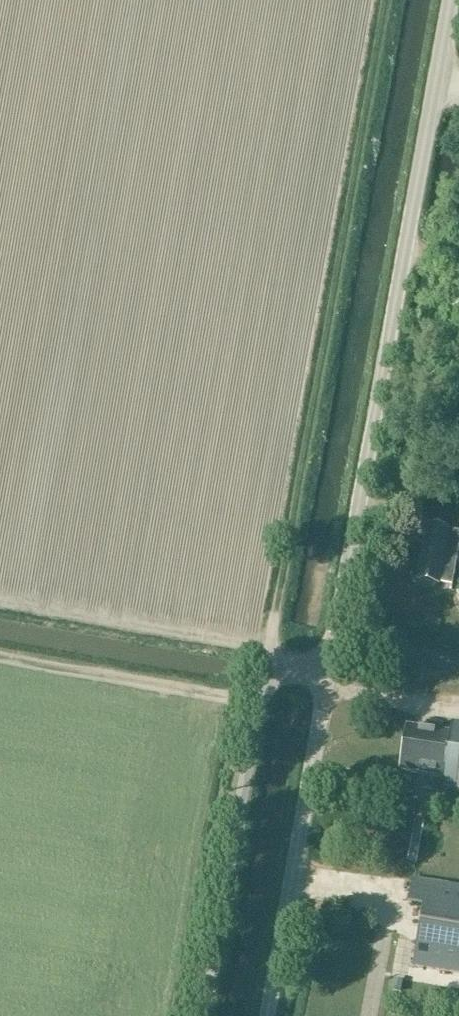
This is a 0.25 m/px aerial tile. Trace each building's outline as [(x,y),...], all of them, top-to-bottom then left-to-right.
[(450,531),(427,527),(417,580),(439,584),(439,583),(452,585),(458,547),(458,533),(449,531),(450,531)] [(444,780),(443,792),(458,794),(458,723),(452,722),(451,734),(408,728),(402,773),(444,780)] [(413,880),(408,902),(422,905),(417,944),(413,967),(458,975),(458,887),(413,880)] [(402,982),(392,980),(391,990),(401,991),(402,982)]
